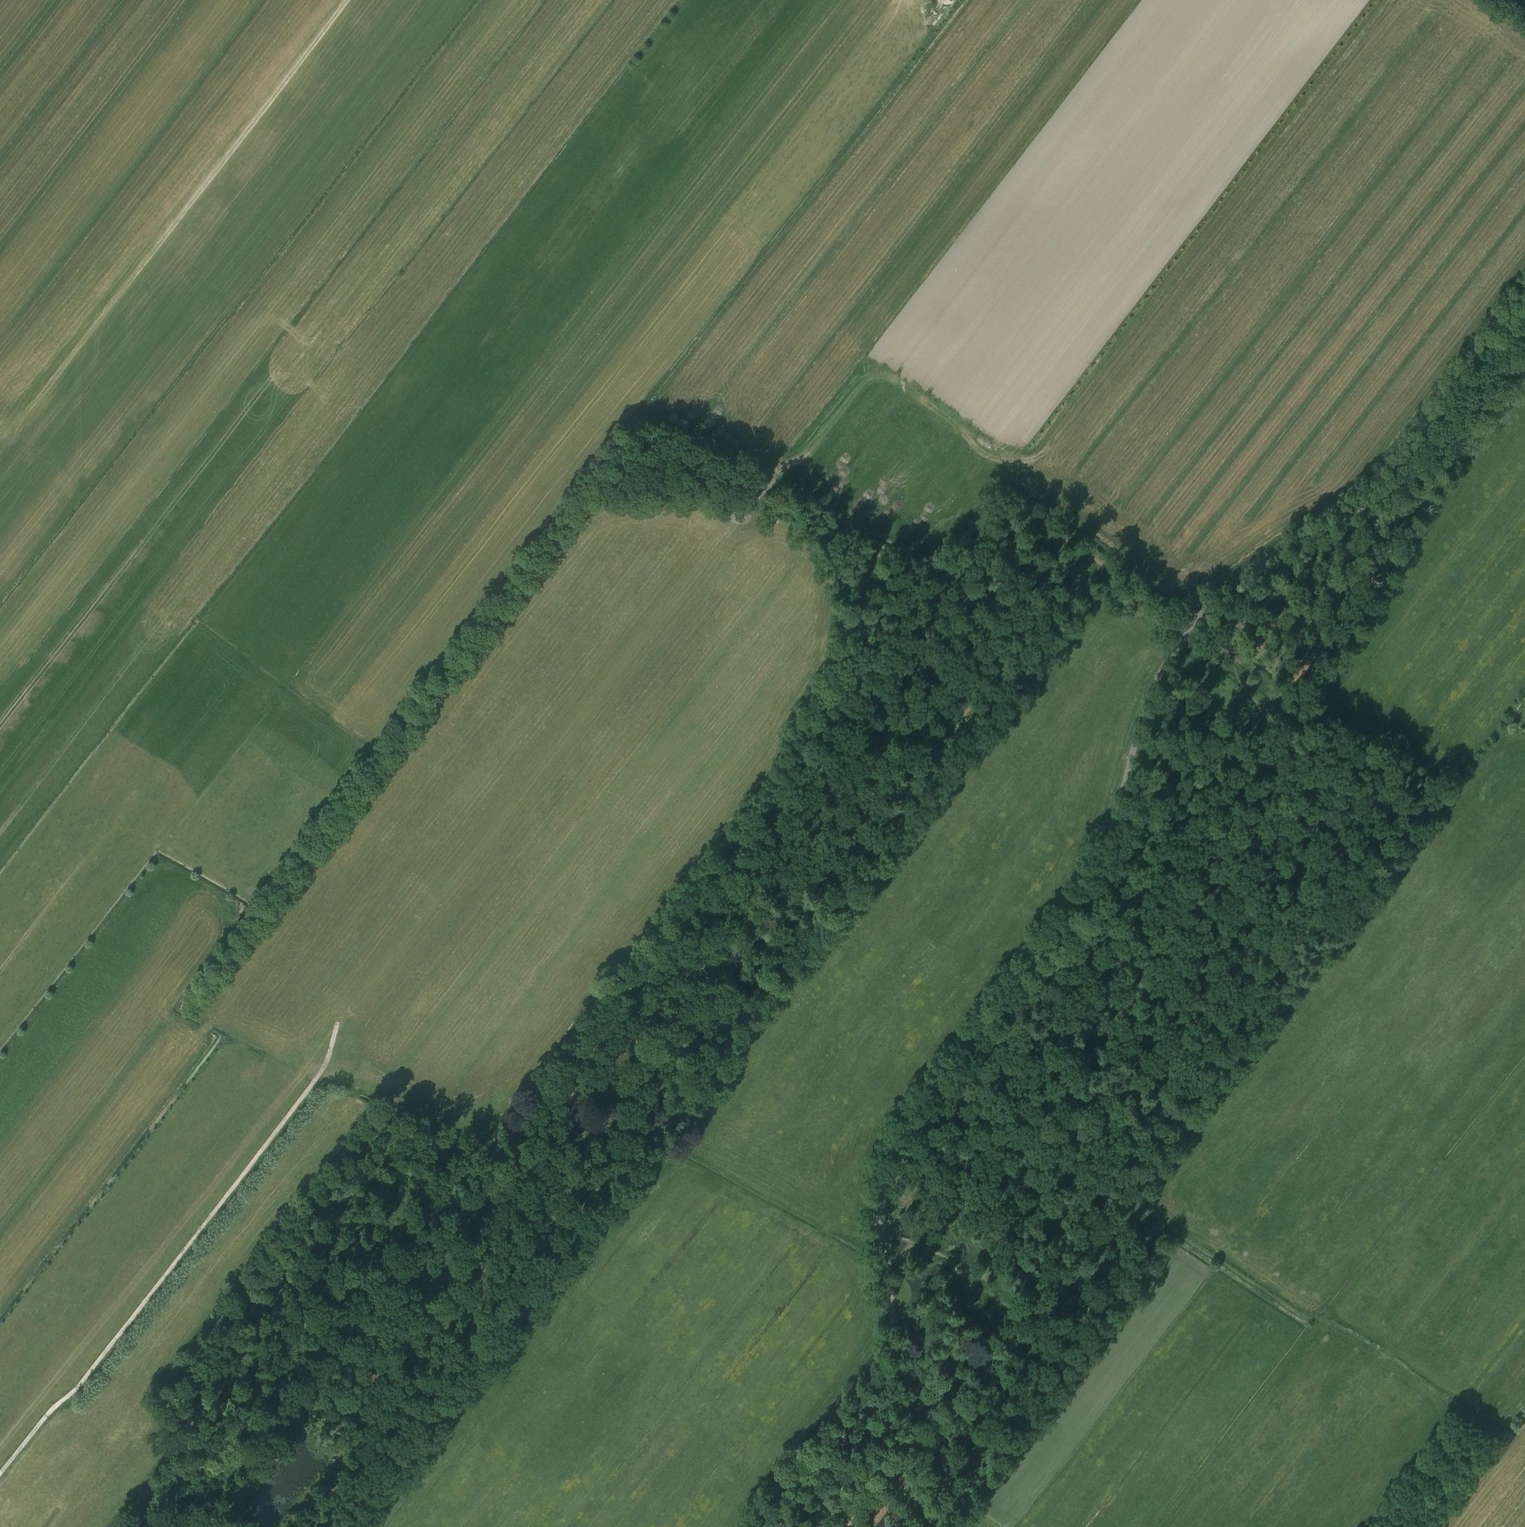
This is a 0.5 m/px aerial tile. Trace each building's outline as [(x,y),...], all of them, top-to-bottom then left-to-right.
[(917,32),(911,45),(920,49),(926,36),(917,32)]
